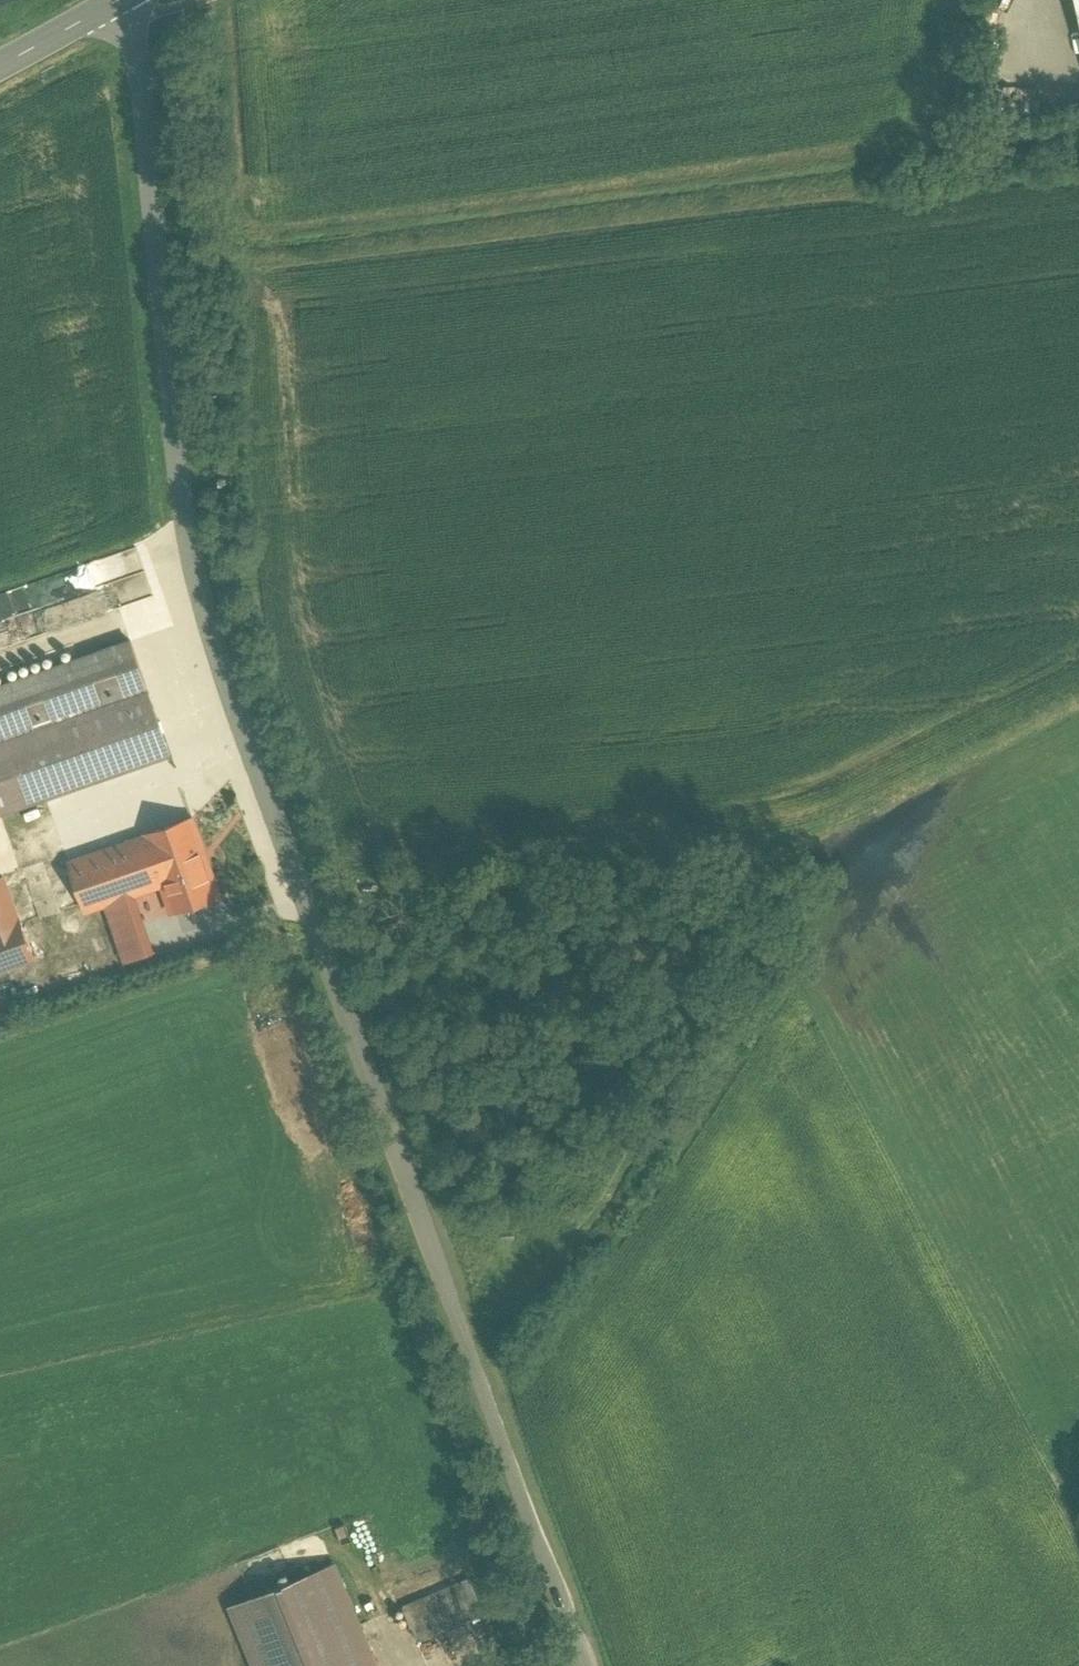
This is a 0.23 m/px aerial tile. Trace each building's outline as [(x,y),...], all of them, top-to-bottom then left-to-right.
[(133,634),(0,681),(0,799),(5,814),(175,754),(133,634)] [(196,816),(145,835),(164,885),(173,913),(224,894),(196,816)] [(131,897),(164,885),(145,835),(69,863),(86,912),(107,904),(129,961),(148,953),(131,897)] [(6,878),(0,880),(0,975),(34,963),(6,878)] [(252,1598),(231,1607),(255,1665),(381,1665),(370,1639),(338,1652),(307,1576),(252,1598)] [(471,1580),(403,1608),(411,1628),(479,1601),(471,1580)]
